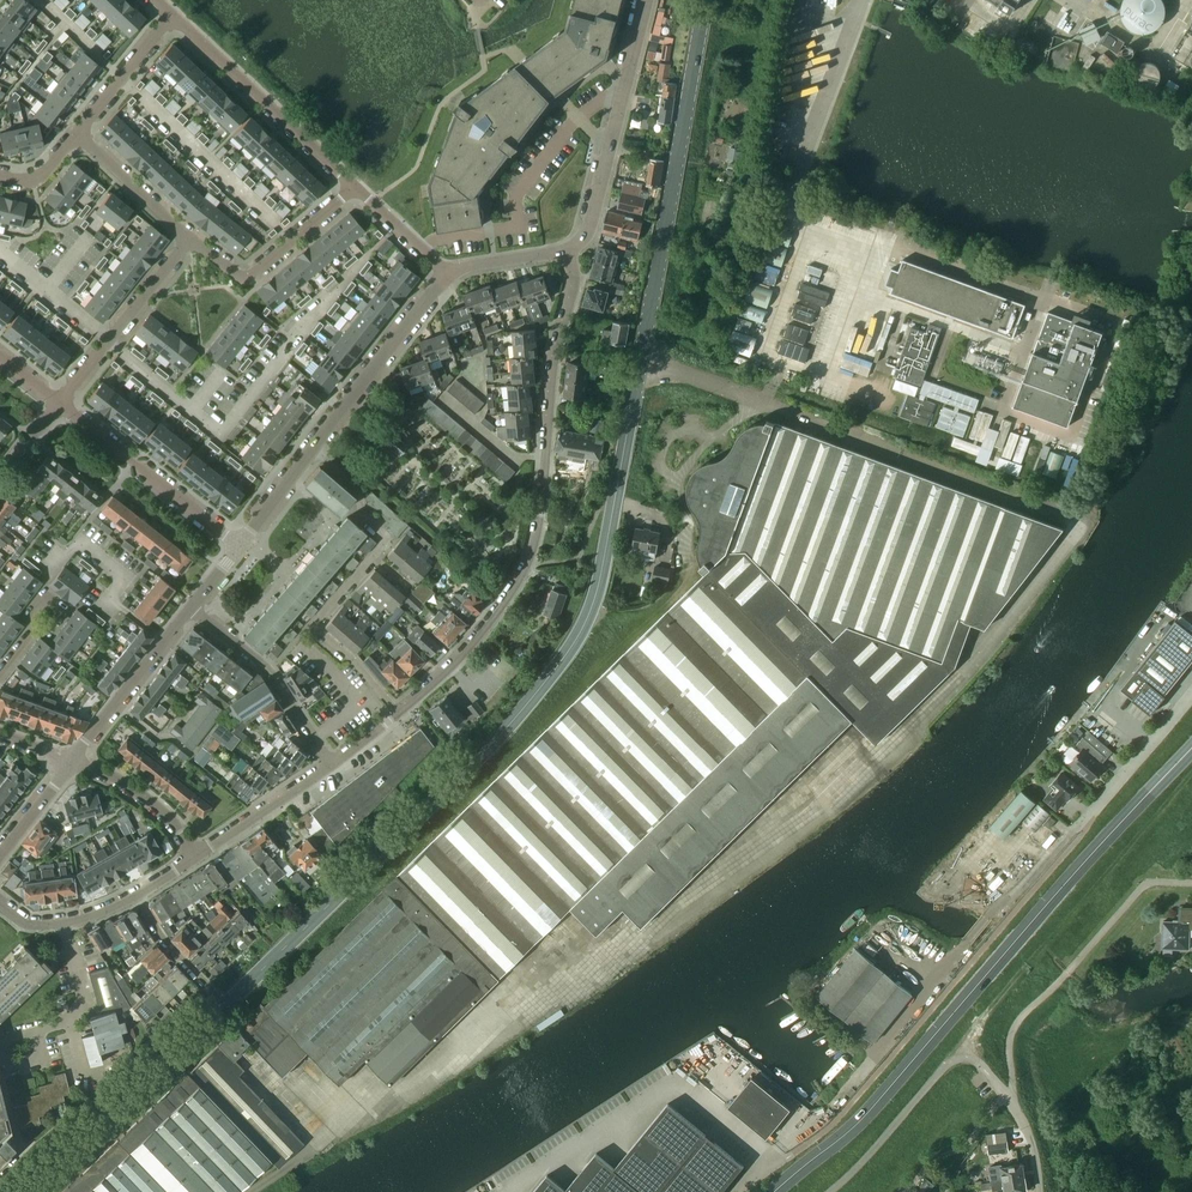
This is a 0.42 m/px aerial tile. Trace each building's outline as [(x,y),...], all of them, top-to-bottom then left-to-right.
[(25,0),(14,0),(10,5),(28,19),(36,9),(25,0)] [(54,1),(63,9),(70,1),(69,0),(55,0),(54,1)] [(122,0),(103,0),(96,7),(107,17),(122,0)] [(134,8),(125,0),(122,0),(107,17),(117,26),(134,8)] [(569,85),(598,64),(597,62),(606,56),(607,57),(608,56),(623,0),(576,0),(568,29),(468,101),(467,99),(465,101),(466,102),(458,111),(457,111),(456,113),(458,114),(431,183),(439,231),(484,224),(479,191),(507,155),(508,156),(508,155),(509,156),(510,155),(509,154),(508,153),(506,149),(510,144),(514,139),(518,140),(519,140),(520,140),(520,141),(521,140),(521,139),(520,138),(543,108),(569,85)] [(1011,14),(1019,0),(988,0),(1011,14)] [(1160,10),(1159,6),(1158,3),(1157,0),(1123,0),(1121,2),(1120,5),(1120,10),(1120,14),(1121,18),(1124,22),(1126,24),(1129,27),(1132,29),(1135,30),(1139,30),(1143,30),(1148,29),(1151,27),(1154,24),(1156,22),(1158,17),(1159,14),(1160,10)] [(28,19),(10,5),(2,15),(19,29),(28,19)] [(68,16),(73,11),(69,8),(64,13),(68,16)] [(129,36),(145,19),(134,9),(118,25),(129,35),(129,36)] [(1076,17),(1066,11),(1063,16),(1051,9),(1046,18),(1068,31),(1076,17)] [(76,14),(73,11),(68,16),(71,20),(76,14)] [(2,15),(0,18),(0,30),(11,39),(12,39),(19,29),(2,15)] [(50,29),(55,24),(52,21),(47,26),(50,29)] [(1082,29),(1088,44),(1103,38),(1096,22),(1082,29)] [(89,36),(94,31),(90,27),(85,33),(89,36)] [(0,30),(0,47),(5,51),(14,41),(12,39),(11,39),(0,30)] [(97,34),(94,31),(89,36),(92,39),(97,34)] [(1118,53),(1125,42),(1108,31),(1100,42),(1118,53)] [(63,42),(69,36),(64,32),(52,44),(57,49),(62,43),(63,42)] [(43,48),(47,42),(43,39),(39,45),(43,48)] [(165,74),(183,55),(172,44),(155,63),(154,63),(165,74)] [(38,54),(43,48),(39,45),(34,51),(38,54)] [(672,46),(669,45),(664,45),(662,60),(668,61),(670,61),(672,46)] [(108,50),(106,52),(103,56),(107,59),(112,54),(108,50)] [(53,56),(47,51),(44,55),(50,60),(53,56)] [(1189,51),(1187,52),(1185,54),(1183,57),(1182,61),(1183,66),(1184,67),(1185,69),(1188,71),(1191,73),(1191,51),(1189,51)] [(93,78),(102,67),(84,53),(76,64),(93,78)] [(50,60),(44,55),(41,59),(47,63),(50,60)] [(176,84),(194,64),(183,55),(165,74),(176,84)] [(27,68),(31,63),(27,59),(23,65),(27,68)] [(1159,78),(1156,62),(1141,65),(1143,81),(1159,78)] [(662,78),(660,89),(663,89),(663,95),(676,97),(678,84),(669,82),(670,79),(668,78),(670,64),(662,63),(659,77),(662,78)] [(93,78),(76,64),(68,73),(68,74),(85,88),(93,78)] [(186,93),(204,74),(194,64),(176,84),(186,93)] [(22,74),(27,68),(23,65),(18,71),(22,74)] [(34,68),(28,75),(36,81),(42,74),(34,68)] [(85,88),(68,74),(68,73),(66,72),(57,83),(59,84),(60,84),(77,98),(85,88)] [(197,103),(215,84),(204,74),(186,93),(197,103)] [(144,87),(154,95),(161,86),(152,78),(144,87)] [(145,84),(141,81),(136,87),(140,90),(145,84)] [(77,98),(60,84),(59,84),(51,94),(69,108),(77,98)] [(207,113),(225,94),(215,84),(197,103),(207,113)] [(21,96),(15,92),(12,95),(18,100),(21,96)] [(158,102),(163,96),(160,93),(155,99),(158,102)] [(69,108),(51,94),(43,104),(61,118),(69,108)] [(218,123),(235,104),(235,103),(226,94),(225,94),(207,113),(218,123)] [(18,100),(12,95),(7,102),(9,113),(21,111),(18,100)] [(672,123),(676,97),(663,95),(659,121),(672,123)] [(162,105),(167,100),(163,96),(158,102),(162,105)] [(133,97),(128,102),(131,106),(136,100),(133,97)] [(166,107),(174,114),(181,105),(173,98),(166,107)] [(61,118),(43,104),(35,115),(53,129),(61,118)] [(228,133),(246,115),(246,114),(235,104),(218,123),(228,133)] [(179,121),(184,116),(181,113),(176,118),(179,121)] [(110,143),(126,125),(115,115),(99,132),(110,143)] [(183,125),(188,120),(184,116),(179,121),(183,125)] [(149,123),(144,118),(141,122),(146,127),(149,123)] [(243,147),(261,128),(250,118),(232,137),(243,147)] [(644,119),(642,128),(653,130),(655,120),(644,119)] [(155,128),(149,123),(146,127),(151,132),(155,128)] [(31,149),(25,128),(26,128),(25,125),(12,128),(12,131),(13,131),(18,152),(31,149)] [(44,146),(38,125),(26,128),(25,128),(31,149),(44,146)] [(121,153),(137,136),(126,125),(110,143),(121,153)] [(50,130),(45,126),(42,129),(47,134),(50,130)] [(271,138),(271,137),(262,128),(261,128),(243,147),(253,157),(271,138)] [(13,131),(12,131),(0,134),(0,135),(5,155),(18,152),(13,131)] [(200,141),(205,136),(202,133),(197,138),(200,141)] [(132,164),(148,146),(137,136),(121,153),(132,164)] [(204,144),(209,139),(205,136),(200,141),(204,144)] [(264,167),(282,148),(271,138),(253,157),(264,167)] [(171,144),(166,139),(163,143),(168,147),(171,144)] [(638,147),(624,143),(623,150),(636,154),(638,147)] [(177,149),(171,144),(168,147),(173,152),(177,149)] [(143,174),(159,156),(148,146),(132,164),(143,174)] [(728,158),(740,161),(743,149),(730,146),(728,158)] [(274,177),(292,158),(282,148),(264,167),(274,177)] [(154,184),(170,167),(159,156),(143,174),(152,182),(154,184)] [(222,162),(226,165),(231,160),(227,157),(222,162)] [(285,186),(303,167),(292,158),(274,177),(285,186)] [(659,186),(664,160),(651,158),(647,185),(659,186)] [(193,164),(188,159),(185,163),(190,168),(193,164)] [(229,169),(234,163),(231,160),(226,165),(229,169)] [(93,179),(74,163),(64,176),(83,191),(93,179)] [(242,178),(249,171),(241,163),(234,169),(242,178)] [(195,173),(199,169),(193,164),(190,168),(195,173)] [(165,195),(181,177),(170,167),(154,184),(165,195)] [(295,196),(313,177),(303,167),(285,186),(295,196)] [(83,191),(64,176),(55,187),(73,202),(77,198),(83,191)] [(247,185),(252,180),(248,176),(243,182),(247,185)] [(176,205),(192,187),(181,177),(165,195),(176,205)] [(307,206),(324,187),(313,177),(295,196),(306,206),(307,206)] [(215,185),(210,180),(207,184),(212,189),(215,185)] [(250,188),(255,183),(252,180),(247,185),(250,188)] [(262,181),(254,189),(262,198),(270,190),(262,181)] [(102,193),(105,189),(99,184),(96,188),(102,193)] [(221,190),(215,185),(212,189),(217,194),(221,190)] [(622,193),(619,207),(642,213),(646,199),(645,199),(647,192),(624,186),(623,193),(622,193)] [(73,202),(55,187),(45,200),(57,209),(58,210),(64,215),(73,202)] [(187,215),(203,198),(192,187),(176,205),(187,215)] [(107,220),(122,202),(111,193),(97,211),(107,220)] [(268,205),(273,199),(269,196),(264,201),(268,205)] [(12,200),(0,197),(0,221),(6,223),(12,200)] [(200,226),(215,207),(204,198),(203,198),(187,215),(188,216),(200,226)] [(271,208),(276,203),(273,199),(268,205),(271,208)] [(22,227),(27,203),(12,200),(6,223),(22,227)] [(236,205),(231,200),(228,204),(233,209),(236,205)] [(118,228),(132,210),(122,202),(107,220),(118,228)] [(87,204),(83,210),(86,213),(91,207),(87,204)] [(242,210),(236,205),(233,209),(238,214),(242,210)] [(212,235),(227,216),(215,207),(200,226),(212,235)] [(82,219),(86,213),(83,210),(78,215),(82,219)] [(621,236),(626,215),(615,212),(608,210),(603,231),(621,236)] [(365,231),(349,213),(337,223),(353,241),(365,231)] [(140,223),(143,219),(137,215),(134,219),(140,223)] [(643,220),(626,215),(621,236),(638,240),(643,220)] [(224,245),(239,226),(227,216),(212,235),(224,245)] [(30,227),(33,219),(26,217),(24,225),(30,227)] [(290,221),(287,218),(281,222),(284,226),(290,221)] [(81,226),(84,229),(89,223),(85,220),(81,226)] [(353,241),(337,223),(326,233),(341,251),(353,241)] [(160,252),(169,240),(151,225),(141,237),(160,252)] [(258,241),(239,226),(224,245),(236,254),(236,255),(243,246),(250,251),(258,241)] [(268,234),(271,237),(277,233),(274,229),(268,234)] [(99,230),(94,236),(101,241),(105,235),(99,230)] [(378,230),(377,230),(374,233),(374,234),(379,238),(383,235),(378,230)] [(123,233),(118,238),(122,241),(127,236),(123,233)] [(341,251),(326,233),(314,242),(330,261),(341,251)] [(160,252),(141,237),(132,248),(131,249),(150,264),(160,252)] [(112,241),(108,238),(103,244),(107,247),(112,241)] [(118,247),(122,241),(118,238),(114,244),(118,247)] [(387,238),(377,249),(383,255),(393,244),(387,238)] [(788,247),(765,239),(759,257),(782,265),(788,247)] [(628,242),(620,240),(618,247),(626,249),(628,242)] [(330,261),(314,242),(303,252),(318,270),(330,261)] [(616,267),(620,251),(610,248),(609,250),(600,247),(597,261),(616,267)] [(150,264),(131,249),(122,260),(141,276),(150,264)] [(318,270),(303,252),(291,262),(307,280),(318,270)] [(352,264),(358,259),(354,255),(349,260),(352,264)] [(104,256),(100,262),(103,265),(108,259),(104,256)] [(131,287),(141,276),(122,260),(113,272),(131,287)] [(352,264),(349,260),(343,265),(347,268),(352,264)] [(418,277),(400,262),(398,260),(389,270),(389,271),(392,273),(410,287),(418,277)] [(893,286),(891,292),(1013,336),(1025,304),(903,260),(900,268),(891,265),(885,283),(893,286)] [(372,264),(368,261),(363,267),(367,270),(372,264)] [(611,283),(616,267),(597,261),(593,276),(603,279),(603,280),(611,282),(611,283)] [(99,271),(103,265),(100,262),(95,268),(99,271)] [(307,280),(291,262),(280,272),(295,290),(307,280)] [(775,283),(779,271),(760,264),(756,276),(775,283)] [(823,268),(810,264),(807,270),(821,275),(823,268)] [(363,275),(367,270),(363,267),(359,272),(363,275)] [(131,287),(113,272),(103,284),(122,299),(131,287)] [(295,290),(280,272),(268,281),(284,300),(295,290)] [(410,287),(392,273),(384,282),(384,283),(402,297),(410,287)] [(329,283),(335,279),(331,275),(326,279),(329,283)] [(549,292),(545,279),(544,275),(531,280),(538,301),(551,297),(549,292)] [(552,276),(545,279),(549,292),(557,290),(552,276)] [(324,288),(329,283),(326,279),(320,284),(324,288)] [(339,283),(335,279),(324,288),(328,293),(339,283)] [(18,284),(12,280),(9,284),(15,288),(18,284)] [(85,280),(81,286),(85,289),(89,283),(85,280)] [(402,297),(384,283),(384,282),(381,280),(381,281),(373,291),(375,293),(376,293),(394,307),(402,297)] [(518,284),(519,284),(518,280),(505,284),(512,305),(523,301),(524,301),(518,284)] [(538,301),(531,280),(519,284),(518,284),(524,301),(523,301),(525,306),(530,304),(535,319),(541,316),(543,316),(538,301)] [(751,280),(745,299),(768,306),(774,288),(751,280)] [(284,300),(268,281),(256,292),(272,310),(284,300)] [(356,284),(352,281),(347,287),(351,290),(356,284)] [(614,283),(611,283),(611,282),(610,286),(613,287),(622,290),(624,290),(626,285),(614,282),(614,283)] [(830,292),(803,283),(798,297),(825,306),(830,292)] [(23,289),(18,284),(15,288),(20,293),(23,289)] [(122,299),(103,284),(102,286),(94,296),(113,311),(122,299)] [(491,289),(492,289),(490,284),(477,289),(485,310),(497,306),(491,289)] [(512,305),(505,284),(492,289),(491,289),(497,306),(498,310),(512,305)] [(80,294),(85,289),(81,286),(76,291),(80,294)] [(347,296),(351,290),(347,287),(343,293),(347,296)] [(485,310),(477,289),(465,293),(469,304),(473,314),(485,310)] [(608,292),(599,289),(597,289),(596,290),(589,289),(587,295),(586,295),(584,302),(585,303),(585,304),(587,305),(604,310),(608,292)] [(394,307),(376,293),(375,293),(375,294),(368,303),(386,317),(394,307)] [(308,294),(303,299),(306,303),(312,298),(308,294)] [(113,311),(94,296),(88,303),(84,308),(103,323),(109,315),(113,311)] [(301,307),(306,303),(303,299),(297,304),(301,307)] [(43,305),(38,300),(35,304),(40,309),(43,305)] [(744,301),(740,314),(762,321),(767,309),(744,301)] [(340,305),(336,302),(331,307),(335,310),(340,305)] [(14,312),(3,303),(0,307),(0,329),(14,312)] [(386,317),(368,303),(360,313),(378,327),(386,317)] [(816,310),(796,303),(791,316),(812,323),(816,310)] [(477,326),(473,314),(469,304),(457,308),(464,330),(477,326)] [(49,309),(43,305),(40,309),(46,313),(49,309)] [(244,305),(234,317),(253,332),(263,320),(244,305)] [(266,307),(262,313),(266,316),(270,310),(266,307)] [(331,316),(335,310),(331,307),(327,313),(331,316)] [(464,330),(457,308),(444,313),(455,344),(461,342),(458,332),(464,330)] [(378,327),(360,313),(357,311),(349,321),(352,323),(370,338),(378,327)] [(1077,316),(1074,322),(1050,313),(1014,407),(1068,428),(1104,333),(1089,328),(1091,321),(1077,316)] [(147,343),(162,324),(150,314),(135,333),(135,334),(147,343)] [(14,342),(29,324),(18,315),(4,333),(14,342)] [(64,321),(58,316),(55,320),(61,325),(64,321)] [(253,332),(234,317),(225,329),(244,344),(253,332)] [(737,328),(750,332),(754,321),(741,317),(737,328)] [(370,338),(352,323),(349,321),(348,319),(347,320),(339,330),(343,334),(344,333),(362,348),(370,338)] [(630,323),(614,320),(613,330),(604,328),(602,340),(627,344),(630,323)] [(69,325),(64,321),(61,325),(66,329),(69,325)] [(324,325),(320,322),(315,328),(319,331),(324,325)] [(809,330),(789,323),(784,336),(804,343),(809,330)] [(912,325),(894,375),(921,385),(942,327),(928,323),(926,330),(912,325)] [(24,350),(39,332),(29,324),(14,342),(24,350)] [(159,352),(174,333),(169,329),(162,324),(147,343),(151,346),(159,352)] [(315,336),(319,331),(315,328),(311,333),(315,336)] [(244,344),(225,329),(216,341),(234,356),(244,344)] [(537,342),(536,329),(513,332),(514,344),(537,342)] [(734,330),(728,348),(750,356),(757,338),(734,330)] [(34,358),(49,340),(39,332),(24,350),(34,358)] [(453,354),(446,332),(434,336),(441,358),(453,354)] [(170,362),(186,343),(174,333),(159,352),(170,362)] [(362,348),(344,333),(343,334),(336,344),(354,358),(362,348)] [(271,337),(267,334),(262,339),(266,342),(271,337)] [(88,340),(83,336),(79,340),(85,344),(88,340)] [(441,358),(434,336),(421,341),(427,358),(429,362),(441,358)] [(262,348),(266,342),(262,339),(258,345),(262,348)] [(45,366),(59,348),(49,340),(34,358),(35,358),(44,366),(44,365),(45,366)] [(225,368),(234,356),(216,341),(206,353),(225,368)] [(307,345),(304,342),(299,348),(303,351),(307,345)] [(538,356),(537,342),(514,344),(515,357),(515,358),(533,356),(538,356)] [(805,350),(782,342),(780,348),(803,356),(805,350)] [(198,353),(186,343),(170,362),(183,371),(198,353)] [(354,358),(336,344),(328,354),(346,368),(354,358)] [(472,354),(484,350),(483,344),(470,349),(472,354)] [(45,366),(55,374),(70,356),(59,348),(45,366)] [(140,352),(134,348),(131,351),(137,356),(140,352)] [(298,356),(303,351),(299,348),(295,353),(298,356)] [(145,357),(140,352),(137,356),(142,360),(145,357)] [(346,368),(328,354),(323,359),(320,364),(338,378),(346,368)] [(535,370),(533,356),(515,358),(515,357),(511,358),(512,372),(535,370)] [(252,360),(248,357),(244,363),(247,366),(252,360)] [(435,379),(429,362),(427,358),(415,363),(422,383),(430,381),(431,385),(435,384),(434,379),(435,379)] [(607,360),(592,358),(591,365),(606,367),(607,360)] [(120,365),(114,361),(111,365),(117,369),(120,365)] [(589,364),(575,363),(570,362),(569,369),(567,370),(566,376),(568,377),(568,378),(587,380),(589,364)] [(243,372),(247,366),(244,363),(239,369),(243,372)] [(422,383),(415,363),(402,367),(403,370),(396,372),(400,386),(408,383),(409,388),(422,383)] [(338,378),(320,364),(311,374),(329,389),(338,378)] [(163,371),(158,366),(155,370),(160,375),(163,371)] [(536,383),(535,370),(512,372),(513,384),(513,385),(531,383),(536,383)] [(169,375),(163,371),(160,375),(166,379),(169,375)] [(450,382),(455,377),(450,373),(445,379),(450,382)] [(138,380),(132,375),(129,379),(135,384),(138,380)] [(276,384),(281,378),(277,375),(272,381),(276,384)] [(454,394),(463,383),(457,378),(448,389),(454,394)] [(585,397),(587,380),(568,378),(568,379),(566,380),(565,386),(567,387),(566,395),(585,397)] [(894,387),(915,394),(918,385),(897,378),(894,387)] [(445,388),(450,382),(445,379),(441,384),(445,388)] [(925,379),(920,392),(975,412),(980,399),(925,379)] [(144,384),(138,380),(135,384),(141,388),(144,384)] [(99,409),(113,390),(102,382),(88,400),(99,409)] [(318,399),(299,383),(290,395),(290,396),(309,410),(309,411),(318,399)] [(459,398),(468,387),(463,383),(454,394),(459,398)] [(532,396),(531,383),(513,385),(513,384),(509,385),(510,398),(532,396)] [(268,395),(273,389),(269,386),(264,391),(268,395)] [(465,403),(474,392),(468,387),(459,398),(465,403)] [(109,417),(123,398),(113,390),(99,409),(108,416),(109,417)] [(158,396),(152,391),(149,395),(155,400),(158,396)] [(264,400),(268,395),(264,391),(260,397),(264,400)] [(470,407),(479,397),(474,392),(465,403),(470,407)] [(909,394),(901,416),(929,426),(937,404),(909,394)] [(164,400),(158,396),(155,400),(161,404),(164,400)] [(309,410),(290,396),(283,406),(301,420),(309,410)] [(534,410),(532,396),(510,398),(511,411),(529,410),(534,410)] [(429,407),(434,401),(430,397),(425,403),(429,407)] [(485,401),(479,397),(470,407),(476,412),(485,401)] [(586,403),(600,405),(601,398),(587,397),(586,403)] [(119,425),(133,407),(123,398),(109,417),(119,425)] [(430,416),(439,405),(434,401),(429,407),(425,412),(430,416)] [(429,407),(425,403),(421,409),(425,412),(429,407)] [(435,421),(444,410),(439,405),(430,416),(435,421)] [(252,415),(257,409),(253,406),(248,412),(252,415)] [(301,420),(283,406),(275,416),(293,430),(301,420)] [(955,410),(944,406),(937,426),(964,436),(971,416),(959,412),(955,410)] [(129,433),(143,415),(133,407),(119,425),(129,433)] [(180,413),(175,409),(172,413),(177,417),(180,413)] [(441,426),(450,414),(444,410),(435,421),(441,426)] [(530,418),(529,410),(511,411),(507,411),(508,425),(530,424),(530,418)] [(248,421),(252,415),(248,412),(244,418),(248,421)] [(994,415),(985,412),(976,438),(984,441),(994,415)] [(455,419),(450,414),(441,426),(446,430),(455,419)] [(140,441),(154,423),(143,415),(129,433),(140,441)] [(285,440),(293,430),(275,416),(267,426),(285,440)] [(487,426),(491,422),(485,417),(481,421),(487,426)] [(1012,422),(1004,418),(995,445),(1003,448),(1012,422)] [(3,419),(0,422),(0,439),(0,440),(11,425),(3,419)] [(193,423),(187,419),(184,423),(190,427),(193,423)] [(451,434),(460,423),(455,419),(446,430),(451,434)] [(853,720),(877,744),(955,667),(972,623),(985,628),(1063,529),(775,422),(767,420),(765,425),(761,426),(758,426),(756,427),(753,427),(752,428),(750,429),(748,431),(746,432),(745,433),(743,435),(742,437),(741,439),(740,440),(739,441),(737,446),(737,447),(735,450),(734,452),(732,454),(730,456),(729,457),(728,457),(726,459),(723,460),(721,461),(717,463),(709,465),(704,467),(704,468),(705,469),(707,471),(708,473),(709,474),(710,476),(710,477),(710,479),(710,481),(710,482),(707,491),(706,493),(705,494),(703,495),(702,495),(700,497),(698,497),(696,498),(695,498),(693,498),(692,499),(694,504),(699,510),(700,511),(701,513),(701,514),(703,516),(703,519),(704,522),(704,523),(704,524),(705,527),(705,530),(704,532),(704,534),(704,536),(702,542),(702,544),(701,546),(701,548),(701,551),(701,552),(701,553),(702,555),(702,557),(703,558),(704,561),(704,562),(700,565),(706,571),(708,572),(265,1007),(261,1002),(65,1191),(238,1191),(271,1160),(278,1168),(303,1143),(240,1078),(246,1073),(233,1060),(251,1042),(284,1076),(308,1051),(340,1084),(366,1059),(391,1084),(571,908),(597,934),(624,908),(642,927),(853,720)] [(496,426),(491,422),(487,426),(493,431),(496,426)] [(156,449),(170,431),(159,423),(145,441),(156,449)] [(199,428),(193,423),(190,427),(196,432),(199,428)] [(457,439),(466,428),(460,423),(451,434),(457,439)] [(531,429),(530,424),(508,425),(498,426),(499,436),(504,439),(531,437),(531,429)] [(602,426),(592,424),(590,432),(600,435),(602,426)] [(236,435),(241,430),(237,426),(232,432),(236,435)] [(277,451),(285,440),(267,426),(259,436),(277,451)] [(472,433),(466,428),(457,439),(463,444),(472,433)] [(604,437),(603,437),(592,434),(568,430),(561,429),(556,456),(586,462),(587,458),(600,460),(601,461),(606,437),(605,437),(604,437)] [(166,457),(180,439),(170,431),(156,449),(166,457)] [(232,441),(236,435),(232,432),(228,438),(232,441)] [(469,449),(478,438),(472,433),(463,444),(469,449)] [(394,434),(389,434),(385,438),(386,443),(398,454),(406,445),(394,434)] [(277,451),(259,436),(251,447),(270,461),(274,456),(273,455),(277,451)] [(1011,436),(1008,443),(1022,448),(1024,441),(1011,436)] [(474,453),(483,442),(478,438),(469,449),(474,453)] [(176,466),(191,448),(180,439),(166,457),(176,466)] [(216,445),(210,440),(207,444),(212,448),(216,445)] [(480,458),(488,447),(483,442),(474,453),(480,458)] [(221,449),(216,445),(212,448),(218,453),(221,449)] [(265,467),(270,461),(251,447),(243,457),(261,471),(265,466),(265,467)] [(494,452),(488,447),(480,458),(485,463),(494,452)] [(490,467),(499,456),(494,452),(485,463),(490,467)] [(188,479),(202,461),(192,453),(177,471),(188,479)] [(32,495),(58,462),(49,455),(38,469),(42,473),(38,478),(37,476),(26,490),(32,495)] [(236,461),(230,456),(227,460),(233,464),(236,461)] [(496,472),(505,461),(499,456),(490,467),(496,472)] [(198,487),(212,469),(202,461),(188,479),(198,487)] [(241,465),(236,461),(233,464),(238,469),(241,465)] [(501,476),(510,465),(505,461),(496,472),(501,476)] [(55,482),(66,469),(58,462),(32,495),(35,498),(51,479),(55,482)] [(516,470),(510,465),(501,476),(507,481),(516,470)] [(337,481),(320,466),(306,482),(304,484),(305,484),(306,484),(319,496),(319,497),(321,499),(337,481)] [(59,495),(75,476),(66,469),(55,482),(60,486),(55,492),(59,495)] [(208,495),(222,477),(212,469),(198,487),(208,495)] [(255,477),(250,473),(247,477),(252,481),(255,477)] [(73,496),(84,483),(75,476),(59,495),(63,498),(68,492),(73,496)] [(218,503),(233,485),(222,477),(208,495),(218,503)] [(354,495),(337,481),(321,499),(324,501),(324,500),(338,512),(337,512),(338,513),(354,495)] [(77,509),(93,490),(84,483),(73,496),(78,500),(73,506),(77,509)] [(229,512),(243,494),(233,485),(218,503),(229,512)] [(102,497),(93,490),(77,509),(81,512),(86,507),(91,511),(102,497)] [(396,537),(407,525),(370,490),(364,497),(390,521),(384,528),(395,538),(396,537)] [(0,497),(0,508),(18,522),(21,518),(12,511),(15,506),(2,495),(0,497)] [(101,510),(112,518),(123,504),(113,496),(101,510)] [(123,528),(134,513),(123,504),(112,518),(123,528)] [(0,508),(0,522),(2,523),(5,519),(14,527),(18,522),(0,508)] [(35,509),(31,514),(39,521),(43,515),(35,509)] [(134,536),(146,522),(134,513),(123,528),(134,536)] [(377,542),(349,518),(347,517),(347,518),(339,527),(336,524),(334,526),(355,544),(366,554),(377,542)] [(45,519),(42,523),(44,525),(47,528),(51,523),(45,519)] [(2,523),(0,522),(0,536),(1,537),(7,542),(9,544),(12,539),(4,533),(8,528),(2,523)] [(146,545),(157,531),(146,522),(134,536),(146,545)] [(345,556),(355,544),(334,526),(332,529),(335,532),(327,540),(345,556)] [(35,527),(31,533),(35,536),(39,530),(35,527)] [(656,559),(659,541),(661,531),(637,527),(632,554),(656,559)] [(158,555),(169,541),(157,531),(146,545),(158,555)] [(30,542),(35,536),(31,533),(26,539),(30,542)] [(398,564),(411,548),(405,543),(409,537),(405,534),(387,555),(398,564)] [(64,543),(67,540),(61,535),(58,539),(64,543)] [(335,568),(345,556),(327,540),(319,550),(316,548),(314,549),(335,568)] [(170,565),(182,551),(169,541),(158,555),(170,565)] [(21,553),(25,547),(22,544),(17,550),(21,553)] [(408,573),(425,552),(422,548),(417,554),(411,548),(398,564),(408,573)] [(324,580),(335,568),(314,549),(311,553),(314,555),(306,564),(306,565),(324,580)] [(16,551),(11,557),(15,560),(20,554),(16,551)] [(192,559),(182,551),(170,565),(181,573),(192,559)] [(429,555),(425,552),(408,573),(418,581),(431,566),(424,560),(429,555)] [(352,570),(359,562),(353,557),(346,565),(352,570)] [(31,562),(25,558),(22,561),(28,566),(31,562)] [(85,566),(88,562),(82,558),(79,562),(85,566)] [(37,566),(31,562),(28,566),(33,570),(37,566)] [(93,567),(88,562),(85,566),(90,571),(93,567)] [(324,580),(306,565),(305,565),(306,565),(298,574),(295,571),(293,573),(314,591),(313,592),(324,602),(338,586),(332,580),(329,585),(324,580)] [(39,575),(42,571),(37,566),(33,570),(39,575)] [(668,584),(670,572),(671,568),(656,566),(654,581),(668,584)] [(43,582),(42,582),(40,580),(24,567),(14,580),(33,595),(43,582)] [(62,595),(77,576),(64,567),(50,586),(62,595)] [(371,594),(385,578),(374,569),(356,590),(361,594),(365,589),(371,594)] [(306,599),(313,592),(314,591),(293,573),(290,576),(294,579),(286,588),(285,588),(285,589),(302,604),(308,609),(313,614),(317,609),(306,599)] [(74,605),(89,586),(77,576),(62,595),(74,605)] [(175,588),(160,577),(151,587),(166,600),(175,588)] [(376,608),(394,587),(385,578),(371,594),(377,599),(372,604),(376,608)] [(24,606),(33,595),(14,580),(5,592),(10,596),(24,606)] [(569,596),(571,588),(572,587),(556,582),(554,589),(553,589),(546,612),(560,616),(567,595),(569,596)] [(423,589),(418,585),(412,592),(417,596),(423,589)] [(156,612),(166,600),(151,587),(142,600),(156,612)] [(405,596),(394,587),(376,608),(380,611),(385,606),(392,612),(405,596)] [(302,604),(285,589),(277,598),(274,595),(273,597),(293,615),(302,604)] [(484,602),(480,599),(471,591),(469,592),(466,589),(461,595),(459,593),(454,593),(449,599),(458,607),(455,610),(466,619),(472,612),(475,614),(483,605),(482,604),(484,602)] [(5,592),(0,598),(0,607),(24,626),(24,625),(15,618),(24,606),(10,596),(5,592)] [(419,612),(425,606),(411,593),(405,600),(419,612)] [(283,626),(293,615),(273,597),(270,600),(273,603),(265,611),(283,626)] [(156,612),(142,600),(133,611),(148,623),(156,612)] [(336,636),(349,619),(343,614),(347,609),(343,605),(330,621),(325,626),(336,636)] [(399,606),(388,619),(393,624),(404,611),(399,606)] [(0,607),(0,608),(4,611),(0,617),(0,626),(14,638),(24,626),(0,607)] [(86,611),(91,616),(94,612),(89,607),(86,611)] [(96,624),(77,609),(67,622),(86,637),(96,624)] [(308,609),(304,613),(310,618),(313,614),(308,609)] [(467,624),(461,619),(451,609),(445,615),(439,610),(435,615),(457,634),(467,624)] [(283,626),(265,611),(257,621),(254,619),(252,620),(272,639),(283,626)] [(100,617),(94,612),(91,616),(97,620),(100,617)] [(457,634),(435,615),(431,619),(437,624),(432,631),(442,641),(448,645),(457,634)] [(106,621),(100,617),(97,620),(103,625),(106,621)] [(345,644),(363,623),(359,619),(355,624),(349,619),(336,636),(345,644)] [(272,639),(252,620),(249,624),(252,626),(244,635),(243,635),(261,651),(272,639)] [(387,620),(373,634),(378,639),(392,625),(387,620)] [(1151,714),(1191,661),(1191,633),(1176,620),(1120,689),(1151,714)] [(86,637),(67,622),(58,634),(77,648),(86,637)] [(413,640),(429,654),(439,643),(423,629),(423,630),(414,622),(409,628),(417,636),(413,640)] [(367,626),(363,623),(345,644),(355,653),(369,637),(363,632),(367,626)] [(0,626),(0,645),(5,650),(14,638),(0,626)] [(192,654),(205,636),(195,628),(193,627),(180,644),(182,646),(192,654)] [(292,627),(288,631),(294,636),(298,632),(292,627)] [(153,637),(150,634),(142,628),(131,641),(144,651),(149,644),(148,643),(153,637)] [(291,640),(294,636),(288,631),(285,635),(291,640)] [(534,632),(529,641),(537,646),(542,637),(534,632)] [(77,648),(58,634),(49,645),(40,638),(39,638),(68,660),(77,648)] [(204,663),(217,646),(205,636),(192,654),(204,663)] [(68,660),(39,638),(36,643),(30,650),(49,665),(58,653),(67,661),(68,660)] [(137,660),(144,651),(131,641),(120,656),(131,665),(136,659),(137,660)] [(273,660),(283,649),(277,644),(267,655),(273,660)] [(215,672),(228,654),(217,646),(204,663),(215,672)] [(394,656),(409,672),(423,659),(411,646),(405,652),(402,649),(394,656)] [(49,665),(30,650),(28,653),(21,662),(39,677),(49,665)] [(162,667),(174,676),(177,672),(185,662),(175,653),(169,660),(168,659),(162,667)] [(228,682),(241,664),(228,654),(215,672),(228,682)] [(369,655),(367,658),(363,661),(384,686),(391,680),(396,686),(407,675),(391,657),(387,661),(385,659),(378,665),(369,655)] [(126,671),(131,665),(120,656),(109,670),(121,680),(127,672),(126,671)] [(101,658),(98,662),(104,667),(108,663),(101,658)] [(104,667),(98,662),(94,666),(101,672),(104,667)] [(239,691),(253,673),(241,664),(228,682),(239,691)] [(61,674),(66,668),(62,665),(57,671),(61,674)] [(163,690),(174,676),(162,667),(156,674),(157,675),(152,682),(163,690)] [(306,681),(310,677),(299,668),(295,671),(293,667),(286,672),(288,675),(285,678),(301,702),(306,698),(303,693),(311,688),(306,681)] [(20,678),(25,672),(21,669),(17,675),(20,678)] [(70,670),(66,673),(72,678),(75,674),(70,670)] [(115,688),(121,680),(109,670),(97,685),(109,693),(114,687),(115,688)] [(57,680),(61,674),(57,671),(53,677),(57,680)] [(237,699),(264,681),(261,675),(255,671),(253,673),(239,691),(235,696),(237,699)] [(24,681),(29,675),(25,672),(20,678),(24,681)] [(188,680),(177,672),(174,676),(179,680),(185,684),(188,680)] [(65,677),(60,683),(64,687),(69,680),(65,677)] [(181,689),(185,684),(179,680),(175,684),(181,689)] [(84,681),(81,685),(87,690),(90,686),(84,681)] [(243,718),(276,698),(264,681),(237,699),(232,702),(243,718)] [(152,704),(163,690),(152,682),(147,688),(146,687),(140,695),(152,704)] [(93,694),(96,691),(90,686),(87,690),(93,694)] [(17,719),(28,690),(22,687),(18,696),(12,694),(4,717),(5,715),(17,719)] [(314,693),(319,699),(324,694),(320,688),(314,693)] [(12,694),(0,689),(0,715),(4,717),(12,694)] [(28,723),(36,702),(30,700),(34,692),(28,690),(17,719),(28,723)] [(193,749),(224,710),(202,693),(196,700),(201,704),(182,728),(177,723),(171,731),(193,749)] [(470,694),(465,698),(472,707),(467,712),(475,719),(484,711),(478,703),(478,702),(470,694)] [(152,704),(140,695),(134,703),(135,704),(130,710),(141,719),(149,709),(152,704)] [(40,727),(51,698),(45,696),(41,704),(36,702),(28,723),(40,727)] [(446,696),(438,702),(454,723),(462,716),(446,696)] [(51,732),(59,711),(53,709),(56,700),(51,698),(40,727),(51,732)] [(266,721),(281,711),(283,709),(276,698),(243,718),(241,719),(246,723),(262,714),(266,721)] [(184,715),(188,719),(200,704),(196,701),(184,715)] [(454,723),(438,702),(429,709),(446,729),(454,723)] [(162,713),(156,708),(152,704),(149,709),(159,717),(162,713)] [(160,704),(156,708),(162,713),(166,709),(160,704)] [(60,735),(71,706),(68,705),(65,713),(59,711),(51,732),(60,735)] [(76,738),(88,722),(71,715),(74,707),(71,706),(60,735),(62,736),(62,738),(72,742),(73,737),(76,738)] [(287,715),(285,712),(275,718),(287,736),(297,730),(288,717),(287,715)] [(212,733),(233,749),(241,738),(220,722),(212,733)] [(265,725),(255,731),(261,735),(267,727),(265,725)] [(434,745),(420,728),(310,811),(310,812),(322,827),(313,834),(326,851),(336,844),(434,745)] [(150,738),(144,734),(141,738),(147,742),(150,738)] [(207,749),(217,737),(212,734),(203,746),(207,749)] [(131,762),(142,747),(128,736),(118,749),(125,754),(124,756),(131,762)] [(1106,756),(1083,736),(1077,744),(1082,749),(1078,754),(1077,753),(1075,756),(1076,756),(1070,763),(1091,781),(1104,766),(1101,762),(1106,756)] [(156,743),(150,738),(147,742),(152,747),(156,743)] [(285,741),(278,749),(295,762),(299,765),(309,753),(290,738),(287,743),(285,741)] [(146,772),(157,759),(142,747),(131,762),(139,768),(140,767),(146,772)] [(195,760),(203,767),(213,755),(203,747),(194,757),(195,760)] [(295,762),(278,749),(277,747),(274,751),(272,749),(266,757),(282,770),(286,773),(295,762)] [(176,755),(180,758),(184,753),(180,750),(176,755)] [(184,761),(188,756),(184,753),(180,758),(184,761)] [(282,770),(266,757),(264,756),(261,760),(259,758),(252,766),(269,779),(273,782),(282,770)] [(159,784),(171,770),(157,759),(146,772),(152,777),(151,778),(159,784)] [(29,768),(27,767),(24,771),(14,762),(7,771),(9,773),(25,786),(35,773),(34,772),(35,772),(29,767),(29,768)] [(269,779),(252,766),(251,765),(248,768),(246,767),(239,775),(256,788),(260,791),(267,783),(269,779)] [(175,794),(185,781),(171,770),(159,784),(167,791),(168,789),(175,794)] [(256,788),(239,775),(236,772),(226,784),(247,800),(256,788)] [(1046,799),(1057,808),(1066,798),(1068,800),(1079,787),(1062,772),(1051,785),(1054,788),(1046,799)] [(9,773),(5,777),(0,773),(0,779),(19,795),(25,786),(9,773)] [(206,784),(210,778),(206,775),(202,781),(206,784)] [(214,781),(210,778),(206,784),(209,787),(214,781)] [(12,803),(19,795),(0,779),(0,793),(12,803)] [(188,807),(198,792),(185,781),(175,794),(181,799),(180,801),(188,807)] [(1035,804),(1036,802),(1021,789),(990,826),(991,826),(1005,839),(1035,804)] [(83,795),(81,795),(86,815),(95,813),(97,818),(103,816),(97,795),(91,796),(90,793),(89,793),(87,792),(84,793),(83,795)] [(213,804),(198,792),(188,807),(195,813),(196,811),(203,817),(213,804)] [(0,793),(0,807),(6,811),(12,803),(0,793)] [(86,815),(81,795),(79,796),(77,795),(74,796),(72,798),(70,798),(71,802),(65,804),(71,825),(78,823),(76,818),(86,815)] [(1049,814),(1050,813),(1038,803),(1037,805),(1023,822),(1035,832),(1049,814)] [(133,826),(126,813),(122,815),(125,822),(129,828),(133,826)] [(1056,820),(1051,816),(1044,823),(1050,828),(1056,820)] [(53,832),(42,823),(40,821),(32,832),(50,845),(52,842),(48,838),(53,832)] [(1058,823),(1045,838),(1050,843),(1063,828),(1058,823)] [(77,841),(73,828),(66,830),(70,843),(77,841)] [(280,848),(262,828),(254,833),(256,835),(254,837),(270,856),(280,848)] [(150,831),(136,839),(147,859),(147,860),(162,851),(150,831)] [(50,845),(32,832),(24,842),(37,853),(43,846),(47,849),(50,845)] [(147,859),(136,839),(130,843),(125,835),(120,838),(135,865),(147,859)] [(285,873),(270,856),(254,837),(251,840),(249,837),(241,843),(273,882),(285,873)] [(135,865),(120,838),(115,841),(119,849),(114,852),(125,871),(135,865)] [(291,848),(286,852),(291,857),(290,858),(293,861),(294,860),(297,863),(297,862),(304,870),(312,863),(313,864),(316,860),(321,855),(307,839),(293,851),(291,848)] [(273,882),(241,843),(240,842),(239,843),(239,844),(221,856),(237,878),(243,886),(245,884),(262,905),(280,890),(273,882)] [(125,871),(114,852),(108,856),(103,848),(98,850),(114,878),(125,871)] [(114,878),(98,850),(93,853),(97,861),(91,865),(103,884),(114,878)] [(237,878),(221,856),(220,857),(219,857),(218,858),(215,860),(214,861),(213,861),(213,862),(227,881),(229,884),(232,884),(235,881),(236,879),(237,878)] [(24,866),(29,860),(25,857),(21,863),(20,863),(24,866)] [(15,858),(12,862),(18,867),(20,863),(21,863),(15,858)] [(12,862),(10,860),(1,872),(8,878),(18,867),(12,862)] [(227,881),(213,862),(212,862),(210,862),(203,867),(218,885),(219,887),(227,881)] [(77,896),(73,874),(67,875),(65,865),(59,866),(60,876),(61,876),(64,898),(77,896)] [(103,884),(91,865),(77,873),(88,893),(103,884)] [(218,885),(203,867),(203,866),(194,872),(195,875),(193,876),(204,893),(218,885)] [(51,899),(47,868),(41,869),(42,878),(36,879),(35,879),(39,901),(51,899)] [(61,876),(60,876),(54,877),(53,868),(47,868),(51,899),(64,898),(61,876)] [(35,879),(36,879),(35,870),(28,871),(30,880),(23,881),(26,903),(39,901),(35,879)] [(204,893),(193,876),(191,878),(189,875),(180,881),(193,901),(204,893)] [(193,901),(180,881),(171,887),(173,890),(171,891),(182,908),(193,901)] [(182,908),(171,891),(168,892),(167,890),(158,895),(170,915),(182,908)] [(171,916),(170,915),(158,895),(150,900),(149,901),(149,904),(163,928),(165,931),(169,936),(174,933),(165,919),(171,916)] [(218,910),(220,913),(228,922),(235,915),(225,904),(218,910)] [(1164,947),(1189,948),(1189,924),(1191,924),(1191,909),(1181,908),(1180,922),(1165,922),(1164,947)] [(136,910),(132,909),(124,914),(141,941),(151,935),(136,910)] [(205,913),(210,922),(216,916),(211,909),(205,913)] [(239,911),(227,923),(236,933),(249,921),(239,911)] [(228,922),(220,913),(216,916),(210,922),(218,931),(228,922)] [(141,941),(124,914),(123,915),(121,915),(118,916),(118,918),(113,921),(124,940),(130,952),(137,948),(141,955),(146,950),(141,941)] [(183,918),(175,923),(178,928),(185,921),(183,918)] [(124,940),(113,921),(112,919),(110,920),(109,920),(106,921),(106,923),(100,926),(100,927),(111,945),(112,947),(124,940)] [(199,926),(193,919),(189,923),(195,930),(199,926)] [(218,931),(210,922),(202,929),(210,938),(218,931)] [(224,945),(236,933),(227,923),(214,935),(224,945)] [(100,927),(100,926),(99,924),(98,925),(96,925),(93,926),(93,928),(87,932),(91,938),(99,952),(111,945),(100,927)] [(179,947),(193,933),(185,925),(171,939),(179,947)] [(202,943),(193,933),(179,947),(188,956),(202,943)] [(247,933),(241,938),(247,944),(251,940),(249,939),(251,937),(247,933)] [(224,945),(214,935),(202,946),(212,956),(224,945)] [(247,944),(241,938),(236,943),(242,950),(247,945),(247,944)] [(139,974),(163,951),(156,944),(140,960),(144,964),(142,966),(142,965),(136,971),(139,974)] [(199,968),(212,956),(202,946),(190,958),(199,968)] [(42,973),(48,968),(27,947),(0,973),(0,1014),(42,973)] [(856,949),(818,995),(874,1041),(912,994),(856,949)] [(153,973),(168,959),(169,958),(163,951),(139,974),(142,977),(148,972),(147,971),(149,969),(153,973)] [(129,965),(136,960),(132,955),(125,960),(129,965)] [(189,978),(176,964),(174,966),(171,968),(170,967),(171,966),(168,962),(162,968),(167,973),(180,987),(187,980),(189,978)] [(216,963),(209,971),(212,974),(208,978),(211,980),(222,969),(216,963)] [(107,968),(89,973),(101,1014),(89,1018),(96,1039),(121,1032),(127,1030),(122,1012),(131,1006),(107,968)] [(158,972),(154,976),(158,981),(163,977),(158,972)] [(167,973),(163,977),(158,981),(172,995),(180,987),(167,973)] [(158,981),(154,976),(150,980),(154,985),(158,981)] [(128,985),(123,977),(117,982),(122,990),(128,985)] [(158,981),(154,985),(150,989),(163,1004),(172,995),(158,981)] [(133,993),(128,985),(122,990),(127,998),(131,994),(133,993)] [(163,1004),(150,989),(141,998),(155,1012),(163,1004)] [(155,1012),(141,998),(132,1006),(146,1020),(155,1012)] [(174,1015),(169,1010),(160,1018),(166,1024),(175,1016),(174,1015)] [(125,1045),(121,1032),(96,1039),(83,1042),(89,1065),(103,1062),(100,1052),(125,1045)] [(71,1094),(67,1078),(65,1072),(50,1076),(52,1082),(38,1086),(40,1092),(26,1096),(28,1103),(14,1107),(19,1129),(41,1123),(39,1116),(53,1112),(51,1105),(65,1102),(64,1095),(71,1094)] [(25,1089),(36,1086),(34,1077),(22,1080),(25,1089)] [(790,1108),(752,1077),(729,1106),(766,1137),(790,1108)] [(15,1146),(3,1133),(8,1128),(0,1095),(0,1161),(15,1146)] [(744,1165),(668,1103),(615,1167),(596,1152),(566,1189),(548,1174),(533,1191),(721,1191),(744,1165)] [(1011,1152),(1009,1142),(990,1144),(991,1155),(1011,1152)] [(1025,1163),(1001,1166),(1002,1173),(992,1175),(993,1182),(1024,1177),(1023,1169),(1025,1169),(1025,1163)] [(1024,1177),(993,1182),(980,1184),(980,1191),(1004,1188),(1005,1191),(1022,1191),(1028,1191),(1027,1185),(1025,1185),(1024,1177)]
